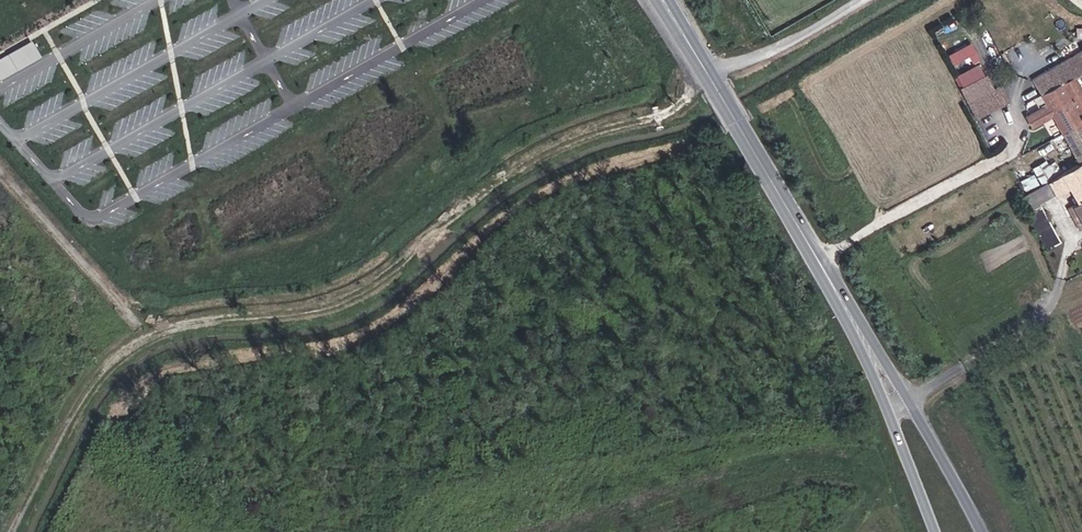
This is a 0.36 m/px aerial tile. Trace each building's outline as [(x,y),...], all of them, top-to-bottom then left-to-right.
[(42,56),(32,40),(0,58),(0,78),(1,80),(42,56)] [(957,69),(981,57),(972,41),(948,53),(957,69)] [(1002,84),(995,88),(981,61),(955,74),(976,118),(1010,101),(1002,84)] [(1056,82),(1068,107),(1048,118),(1054,129),(1074,120),(1081,136),(1081,70),(1056,82)] [(1035,175),(1022,180),(1025,187),(1038,182),(1035,175)] [(1065,184),(1071,198),(1081,192),(1081,175),(1065,184)] [(1026,192),(1032,206),(1055,197),(1049,182),(1026,192)] [(1080,249),(1059,206),(1043,215),(1062,258),(1080,249)]
